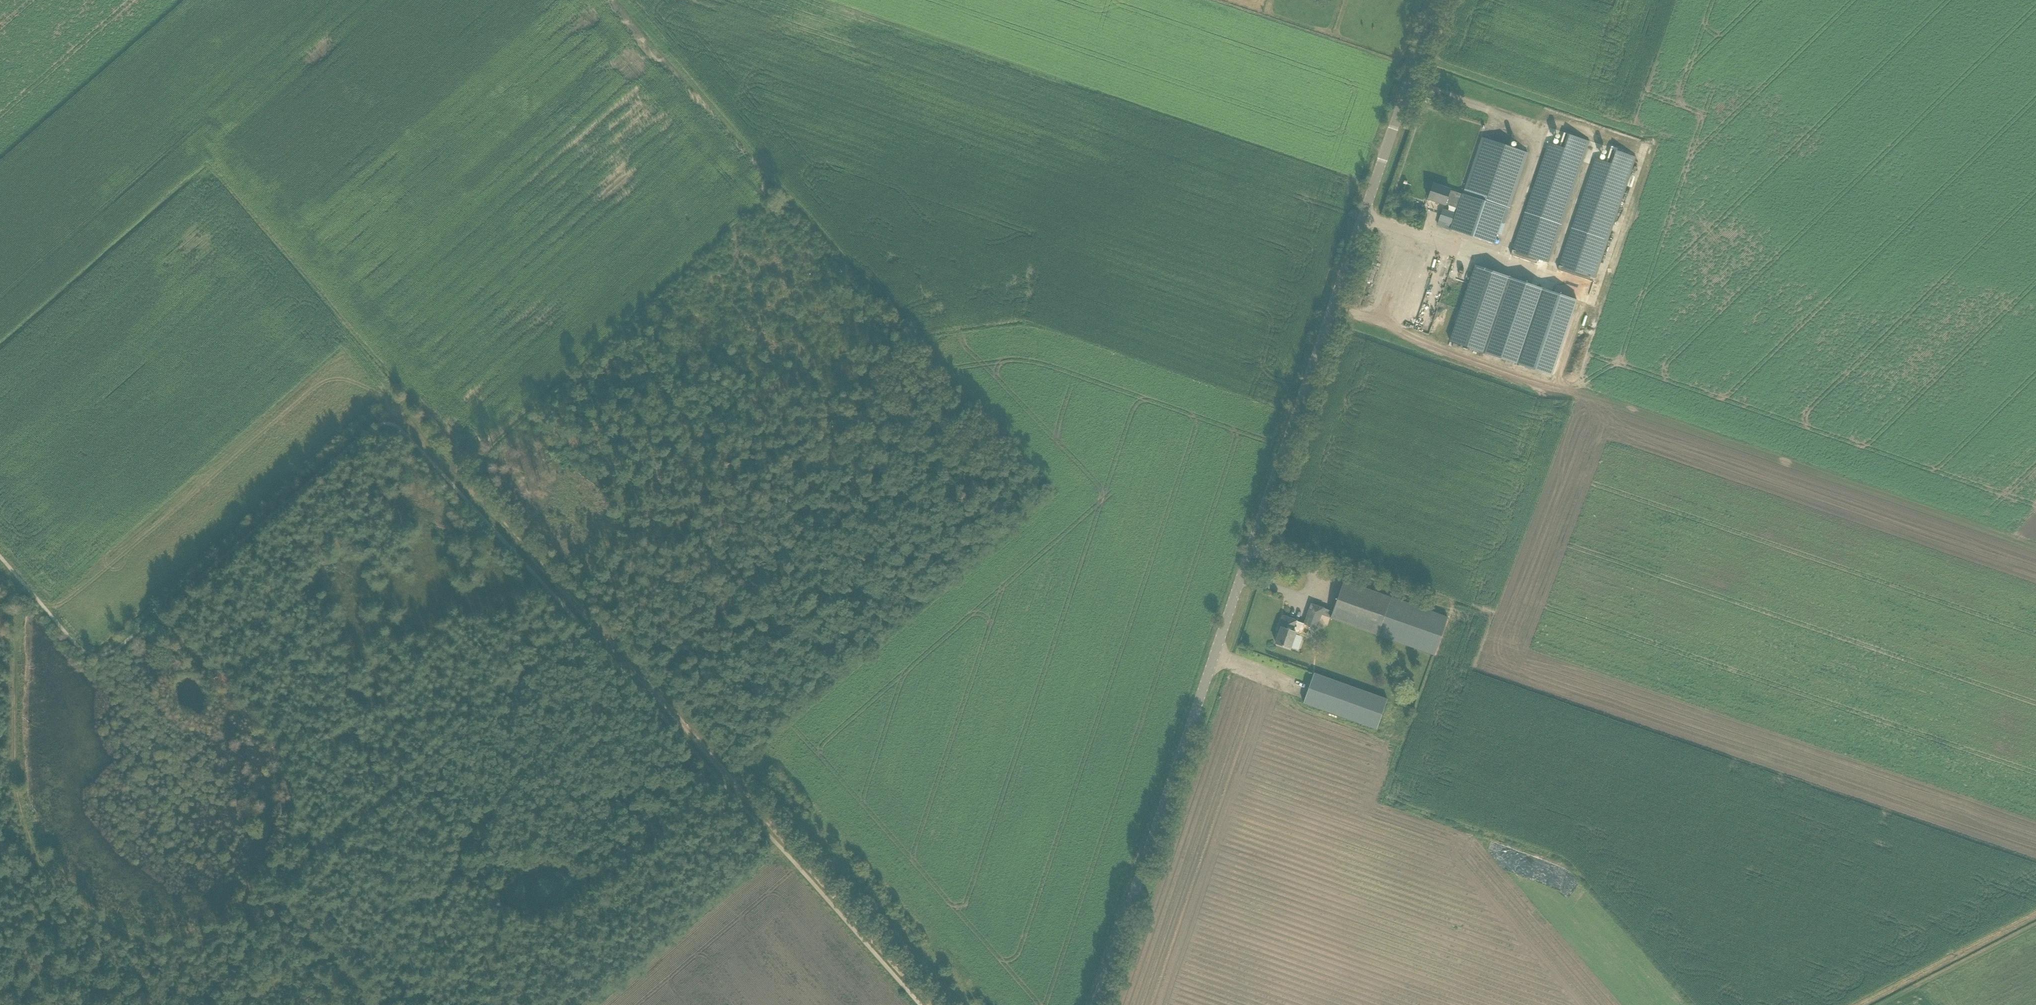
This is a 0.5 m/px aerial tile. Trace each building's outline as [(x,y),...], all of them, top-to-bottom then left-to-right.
[(1512,251),(1510,255),(1537,264),(1538,259),(1543,261),(1548,263),(1589,141),(1567,134),(1563,148),(1548,143),(1512,251)] [(1445,205),(1447,200),(1459,204),(1450,230),(1493,244),(1505,210),(1508,211),(1527,153),(1482,138),(1463,195),(1450,191),(1450,190),(1433,184),(1428,199),(1445,205)] [(1559,266),(1557,270),(1589,281),(1590,277),(1595,278),(1636,157),(1614,149),(1609,164),(1595,159),(1559,266)] [(1438,221),(1451,225),(1454,213),(1442,209),(1438,221)] [(1449,341),(1484,353),(1510,278),(1475,266),(1449,341)] [(1510,278),(1484,353),(1551,376),(1577,300),(1510,278)] [(1333,612),(1324,608),(1321,615),(1377,635),(1390,598),(1343,581),(1333,612)] [(1377,635),(1434,656),(1447,618),(1390,598),(1377,635)] [(1324,608),(1311,604),(1304,624),(1296,621),(1283,616),(1279,628),(1281,629),(1278,636),(1276,636),(1275,640),(1276,641),(1275,644),(1290,649),(1296,633),(1305,636),(1307,635),(1309,634),(1311,627),(1316,629),(1321,615),(1324,608)] [(1314,673),(1303,703),(1376,730),(1387,700),(1314,673)]
